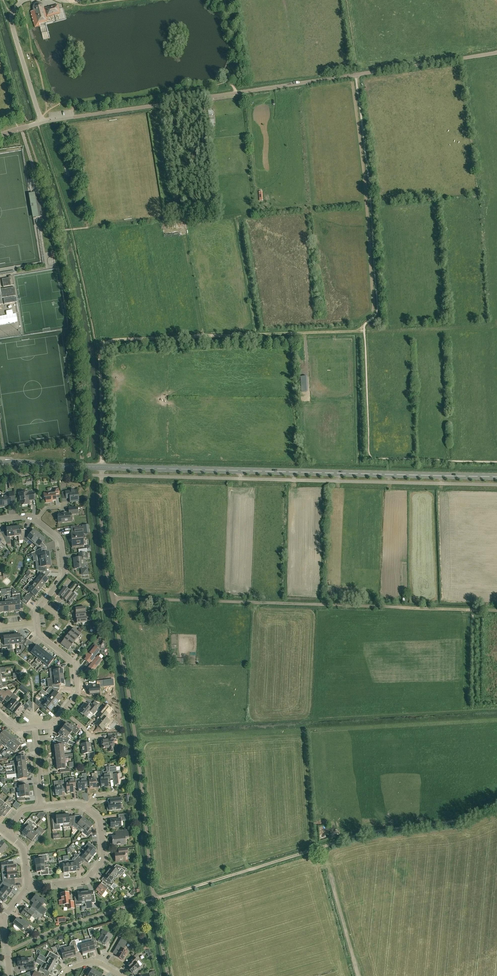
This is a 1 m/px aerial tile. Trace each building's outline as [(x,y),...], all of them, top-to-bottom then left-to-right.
[(31,12),(35,27),(40,26),(39,21),(45,19),(44,17),(47,16),(47,17),(55,15),(60,13),(58,9),(57,5),(45,8),(45,9),(42,10),(41,7),(41,5),(39,5),(35,6),(35,7),(35,8),(35,10),(31,12)] [(30,180),(31,184),(33,184),(34,188),(39,187),(37,178),(30,180)] [(34,218),(42,216),(38,192),(34,193),(30,194),(34,218)] [(3,287),(14,285),(12,275),(9,276),(9,278),(2,279),(3,287)] [(2,304),(1,298),(16,296),(14,287),(0,289),(0,304),(2,304)] [(60,495),(59,488),(54,488),(55,493),(48,494),(48,493),(43,493),(44,498),(45,498),(46,502),(53,502),(52,501),(56,500),(55,495),(60,495)] [(79,501),(78,490),(65,491),(66,498),(71,498),(71,502),(79,501)] [(23,493),(23,491),(19,491),(20,493),(19,493),(20,505),(29,504),(29,500),(35,499),(34,492),(28,493),(28,492),(23,493)] [(14,492),(9,492),(9,496),(3,496),(3,494),(1,495),(1,497),(0,497),(0,506),(8,505),(8,506),(11,506),(11,501),(15,501),(14,492)] [(59,523),(72,521),(71,514),(78,514),(77,507),(68,508),(69,513),(58,514),(59,523)] [(75,535),(71,535),(72,546),(83,545),(82,534),(89,534),(88,525),(83,525),(82,525),(82,527),(74,528),(75,535)] [(13,527),(14,536),(19,536),(19,541),(24,540),(26,532),(21,533),(21,530),(20,526),(13,527)] [(10,537),(14,536),(13,527),(6,528),(7,532),(7,535),(3,535),(6,541),(10,540),(10,537)] [(29,540),(33,542),(39,535),(34,530),(31,533),(30,536),(26,532),(24,540),(27,543),(29,540)] [(39,535),(33,542),(36,545),(33,549),(36,551),(43,548),(39,546),(42,542),(45,539),(39,535)] [(45,553),(44,548),(36,551),(31,553),(32,555),(34,557),(36,557),(37,560),(50,559),(49,552),(45,553)] [(85,553),(79,553),(79,558),(74,558),(75,569),(81,568),(82,574),(83,575),(87,574),(88,573),(87,568),(84,569),(84,568),(83,558),(86,558),(88,557),(88,553),(85,553)] [(38,570),(43,571),(43,566),(46,566),(51,565),(50,559),(37,560),(37,561),(40,560),(41,565),(38,565),(38,568),(36,569),(36,570),(38,570)] [(41,573),(43,571),(38,570),(38,574),(39,576),(38,578),(45,583),(48,579),(41,573)] [(45,583),(38,578),(35,576),(33,578),(32,577),(31,579),(33,580),(42,588),(45,583)] [(31,586),(38,592),(42,588),(33,580),(31,579),(30,578),(29,580),(30,581),(28,583),(31,586)] [(31,586),(28,583),(26,586),(25,585),(23,588),(27,591),(28,591),(30,592),(28,594),(32,597),(33,595),(35,596),(38,592),(31,586)] [(62,598),(68,590),(64,587),(58,595),(60,596),(60,595),(62,597),(61,598),(62,598)] [(72,593),(68,590),(69,590),(68,590),(62,598),(64,600),(64,599),(66,601),(72,593)] [(70,604),(76,596),(72,593),(66,601),(67,600),(69,602),(68,603),(70,604)] [(81,634),(73,627),(71,629),(72,630),(70,632),(69,631),(78,638),(81,634)] [(78,638),(69,631),(67,633),(68,634),(67,635),(74,641),(77,637),(78,638)] [(18,645),(21,645),(22,645),(22,644),(25,641),(24,636),(20,636),(20,634),(18,634),(18,633),(14,634),(14,635),(15,644),(15,646),(19,646),(18,645)] [(10,645),(9,635),(8,635),(7,634),(5,634),(4,635),(4,636),(3,636),(4,643),(2,643),(2,646),(2,648),(7,648),(7,650),(10,650),(10,645)] [(74,641),(67,635),(65,637),(64,637),(63,639),(71,645),(74,641)] [(71,645),(63,639),(64,640),(62,642),(62,641),(60,643),(68,650),(71,645)] [(35,656),(41,648),(37,645),(31,652),(35,656)] [(95,655),(99,650),(95,647),(89,654),(88,654),(87,654),(87,655),(87,656),(87,657),(85,659),(92,664),(87,671),(90,674),(101,660),(97,657),(96,658),(95,657),(96,656),(95,655)] [(37,662),(45,652),(41,648),(35,656),(38,658),(35,660),(37,662)] [(44,662),(49,655),(45,652),(37,662),(39,663),(41,661),(44,662)] [(48,666),(54,659),(49,655),(44,662),(48,666)] [(58,670),(57,666),(50,669),(50,672),(54,671),(54,675),(50,676),(51,678),(63,677),(62,670),(58,670)] [(52,687),(52,688),(59,689),(60,684),(64,684),(63,677),(51,678),(49,679),(49,680),(51,680),(51,685),(52,687)] [(100,694),(99,686),(104,686),(103,680),(97,681),(97,684),(88,685),(89,695),(94,694),(94,695),(100,694)] [(62,697),(57,693),(60,689),(59,689),(52,688),(51,689),(52,690),(49,695),(51,696),(58,702),(62,697)] [(2,690),(0,692),(0,701),(1,702),(5,697),(8,699),(12,693),(9,690),(6,694),(2,690)] [(12,711),(18,704),(15,701),(18,697),(14,694),(9,700),(11,702),(9,705),(8,708),(12,711)] [(56,706),(57,705),(57,704),(57,703),(58,702),(51,696),(47,701),(54,706),(55,706),(56,706)] [(47,701),(44,699),(41,703),(40,702),(39,703),(37,702),(36,703),(43,709),(45,706),(51,711),(54,706),(47,701)] [(24,713),(29,706),(25,703),(22,706),(18,704),(12,711),(17,715),(19,713),(21,710),(24,713)] [(90,707),(85,703),(79,711),(85,717),(90,711),(93,714),(97,709),(92,704),(90,707)] [(102,729),(109,721),(105,717),(108,713),(107,712),(110,709),(105,705),(97,715),(100,718),(95,724),(102,729)] [(72,728),(66,723),(62,728),(69,734),(71,731),(75,734),(80,729),(75,725),(72,728)] [(69,734),(62,728),(58,733),(62,736),(60,738),(60,741),(64,743),(67,744),(68,742),(68,741),(70,738),(67,736),(69,734)] [(8,734),(4,730),(3,732),(0,729),(0,739),(1,740),(0,741),(0,744),(8,734)] [(113,735),(112,732),(108,733),(108,736),(108,739),(101,740),(102,748),(109,747),(109,751),(114,751),(113,747),(114,747),(113,739),(116,739),(116,735),(113,735)] [(7,744),(12,737),(8,734),(0,744),(0,748),(2,745),(4,747),(7,744)] [(6,755),(7,753),(16,741),(12,737),(7,744),(9,746),(5,752),(6,752),(4,754),(6,755)] [(15,751),(21,744),(16,741),(7,753),(8,754),(11,752),(13,750),(15,751)] [(60,741),(57,741),(56,743),(57,745),(55,746),(55,749),(53,749),(53,752),(63,751),(63,747),(64,747),(64,744),(64,743),(60,741)] [(91,752),(89,743),(82,744),(83,754),(87,753),(88,759),(95,758),(94,752),(91,752)] [(10,761),(10,763),(26,762),(25,756),(23,756),(23,754),(18,754),(18,757),(16,757),(17,760),(10,761)] [(65,766),(65,762),(55,764),(55,766),(57,766),(57,769),(60,769),(60,772),(70,771),(69,768),(67,768),(66,766),(65,766)] [(117,773),(116,766),(109,767),(109,769),(109,771),(110,777),(110,779),(114,778),(115,785),(117,785),(118,785),(118,786),(121,786),(121,785),(121,784),(122,784),(122,782),(124,781),(124,777),(123,777),(121,777),(121,773),(120,772),(117,773)] [(96,787),(95,779),(98,779),(97,771),(95,771),(95,773),(92,773),(92,778),(89,779),(89,780),(87,781),(87,782),(87,786),(90,785),(90,788),(96,787)] [(110,779),(110,777),(109,771),(107,771),(106,771),(106,772),(104,772),(104,777),(101,777),(102,787),(108,786),(108,783),(107,782),(110,781),(110,779)] [(76,779),(75,779),(76,783),(76,788),(78,788),(79,791),(85,790),(84,782),(87,782),(87,781),(86,773),(82,774),(82,777),(81,777),(82,781),(78,782),(76,781),(76,779)] [(76,788),(76,783),(75,779),(75,777),(69,778),(70,782),(66,783),(67,792),(74,791),(73,788),(76,788)] [(56,795),(62,794),(61,786),(64,786),(64,780),(58,781),(58,783),(55,784),(55,786),(55,790),(56,795)] [(23,786),(23,783),(15,783),(16,786),(19,786),(19,792),(29,790),(28,785),(23,786)] [(17,800),(25,800),(25,796),(30,796),(29,790),(19,792),(20,797),(17,797),(17,800)] [(121,798),(113,798),(110,799),(110,802),(108,803),(109,806),(107,806),(108,810),(109,810),(121,809),(120,803),(122,803),(121,798)] [(0,809),(0,815),(1,816),(5,811),(8,813),(12,808),(9,806),(5,802),(0,809)] [(62,815),(63,824),(63,827),(67,827),(71,826),(71,829),(72,828),(73,826),(74,820),(69,820),(68,814),(62,815)] [(121,826),(121,821),(128,820),(127,814),(119,815),(119,818),(110,819),(111,826),(115,826),(115,827),(121,826)] [(53,828),(60,827),(60,824),(63,824),(62,815),(56,816),(56,821),(53,822),(53,828)] [(82,828),(88,821),(83,817),(79,822),(76,820),(74,820),(73,826),(76,828),(79,825),(82,828)] [(27,837),(32,830),(30,828),(33,823),(28,819),(23,826),(26,828),(22,833),(23,833),(23,835),(25,836),(27,836),(27,837)] [(82,828),(85,830),(82,833),(88,837),(92,832),(89,830),(93,825),(88,821),(82,828)] [(39,838),(44,831),(41,829),(39,831),(37,829),(35,832),(32,830),(27,837),(32,841),(36,836),(39,838)] [(128,831),(119,832),(115,832),(116,836),(112,836),(113,844),(117,844),(117,845),(124,844),(123,838),(129,837),(128,831)] [(92,857),(96,852),(91,848),(93,846),(89,842),(85,847),(87,849),(85,852),(92,857)] [(116,861),(125,860),(124,853),(128,852),(127,848),(118,849),(119,852),(115,852),(116,861)] [(92,857),(85,852),(83,854),(81,852),(77,857),(76,857),(80,862),(83,859),(88,862),(92,857)] [(36,866),(45,865),(44,862),(47,861),(47,855),(41,855),(41,859),(35,859),(36,866)] [(80,862),(76,857),(75,858),(75,860),(68,860),(70,872),(76,871),(76,865),(80,864),(82,863),(80,862)] [(70,872),(68,860),(62,861),(59,861),(59,867),(63,867),(63,873),(70,872)] [(11,865),(11,862),(1,863),(2,869),(6,869),(7,872),(16,871),(16,869),(17,869),(17,865),(16,865),(11,865)] [(45,868),(45,865),(36,866),(37,872),(42,872),(43,875),(49,874),(48,868),(45,868)] [(109,869),(107,872),(114,877),(115,877),(116,878),(118,875),(120,876),(124,872),(125,871),(121,868),(120,869),(119,870),(116,868),(115,867),(114,868),(110,866),(108,868),(109,869)] [(10,884),(11,882),(11,879),(17,878),(16,871),(7,872),(7,876),(4,876),(4,877),(4,882),(10,884)] [(105,883),(110,887),(114,890),(116,887),(116,885),(113,883),(113,880),(112,880),(114,877),(107,872),(103,877),(107,880),(105,883)] [(7,888),(10,884),(4,882),(0,886),(3,888),(1,891),(0,890),(7,896),(12,891),(7,888)] [(105,883),(105,882),(103,885),(101,883),(96,890),(99,892),(97,894),(101,896),(102,895),(107,889),(111,892),(113,894),(115,891),(114,890),(110,887),(105,883)] [(91,897),(90,891),(84,892),(85,900),(85,903),(95,902),(95,897),(91,897)] [(69,902),(68,892),(61,893),(62,904),(67,904),(68,909),(74,908),(73,901),(69,902)] [(82,904),(85,903),(85,900),(84,892),(77,892),(78,898),(75,899),(75,905),(82,904)] [(31,901),(34,903),(32,906),(35,909),(40,913),(42,915),(46,910),(44,908),(41,906),(44,902),(45,900),(42,897),(40,899),(36,895),(31,901)] [(34,913),(26,907),(21,913),(29,919),(31,916),(37,921),(41,917),(42,918),(43,916),(42,915),(36,910),(34,913)] [(23,923),(17,918),(13,923),(15,924),(14,925),(14,927),(16,929),(18,929),(19,928),(21,929),(23,927),(26,929),(30,924),(25,920),(23,923)] [(108,941),(112,935),(103,930),(100,937),(101,937),(99,941),(105,944),(107,941),(108,941)] [(90,942),(86,943),(89,952),(95,950),(95,949),(94,945),(97,944),(94,935),(91,936),(91,938),(90,939),(90,942)] [(79,941),(78,939),(75,940),(77,947),(77,949),(81,948),(82,954),(89,952),(86,943),(82,944),(81,941),(79,941)] [(123,949),(125,946),(127,943),(120,940),(120,939),(119,942),(114,950),(118,952),(116,956),(123,960),(127,951),(123,949)] [(70,958),(76,956),(74,948),(77,947),(75,940),(71,941),(72,942),(71,943),(70,945),(70,947),(67,948),(70,958)] [(61,949),(59,944),(55,945),(57,953),(61,952),(63,960),(70,958),(67,948),(61,949)] [(55,968),(58,962),(56,961),(58,957),(57,955),(50,951),(46,958),(47,959),(48,960),(46,963),(55,968)] [(139,960),(138,961),(134,956),(129,961),(132,963),(128,966),(127,967),(133,973),(140,967),(142,964),(139,960)] [(28,962),(27,958),(17,959),(18,966),(26,965),(26,969),(34,969),(33,964),(33,961),(28,962)] [(55,968),(46,963),(45,966),(43,966),(42,966),(39,971),(46,975),(48,972),(52,974),(55,968)]
